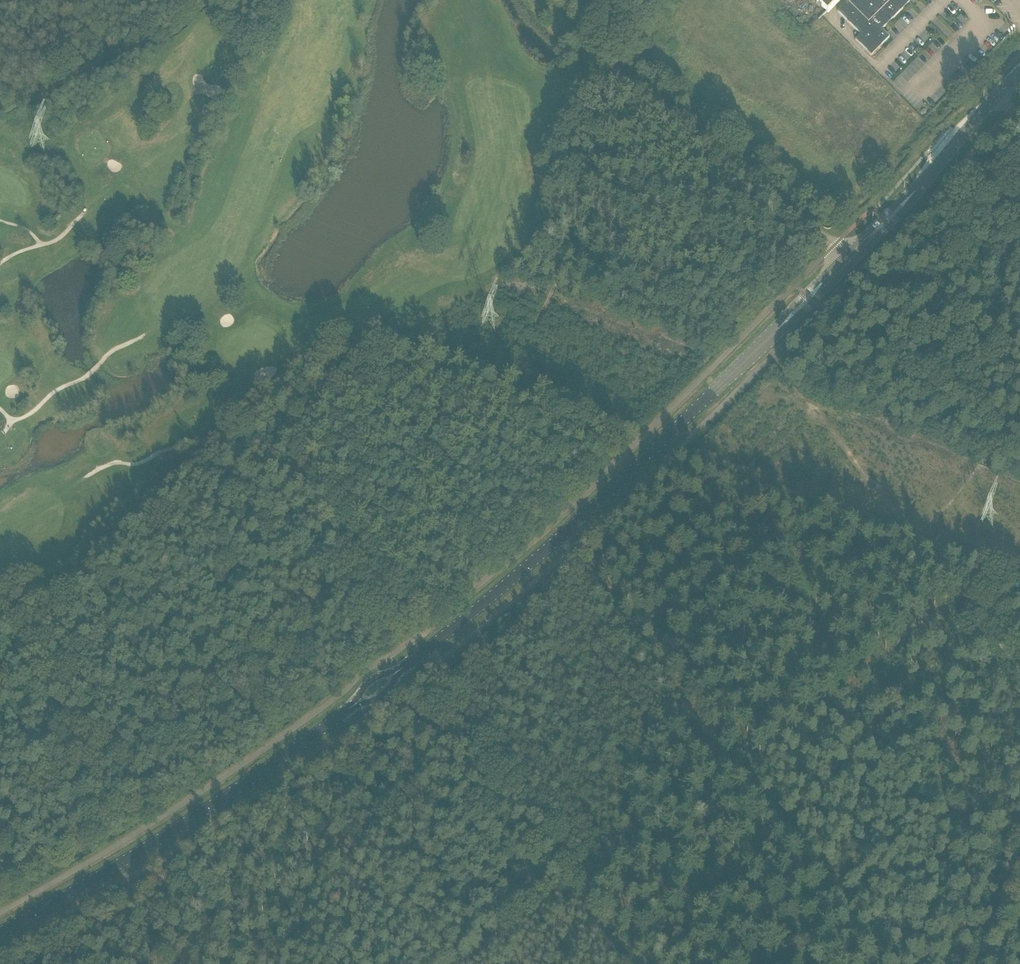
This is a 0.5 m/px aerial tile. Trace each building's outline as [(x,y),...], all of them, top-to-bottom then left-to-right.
[(828,13),(841,0),(815,0),(828,13)] [(837,12),(860,35),(855,40),(871,56),(890,38),(882,30),(910,2),(908,0),(850,0),(837,12)]
